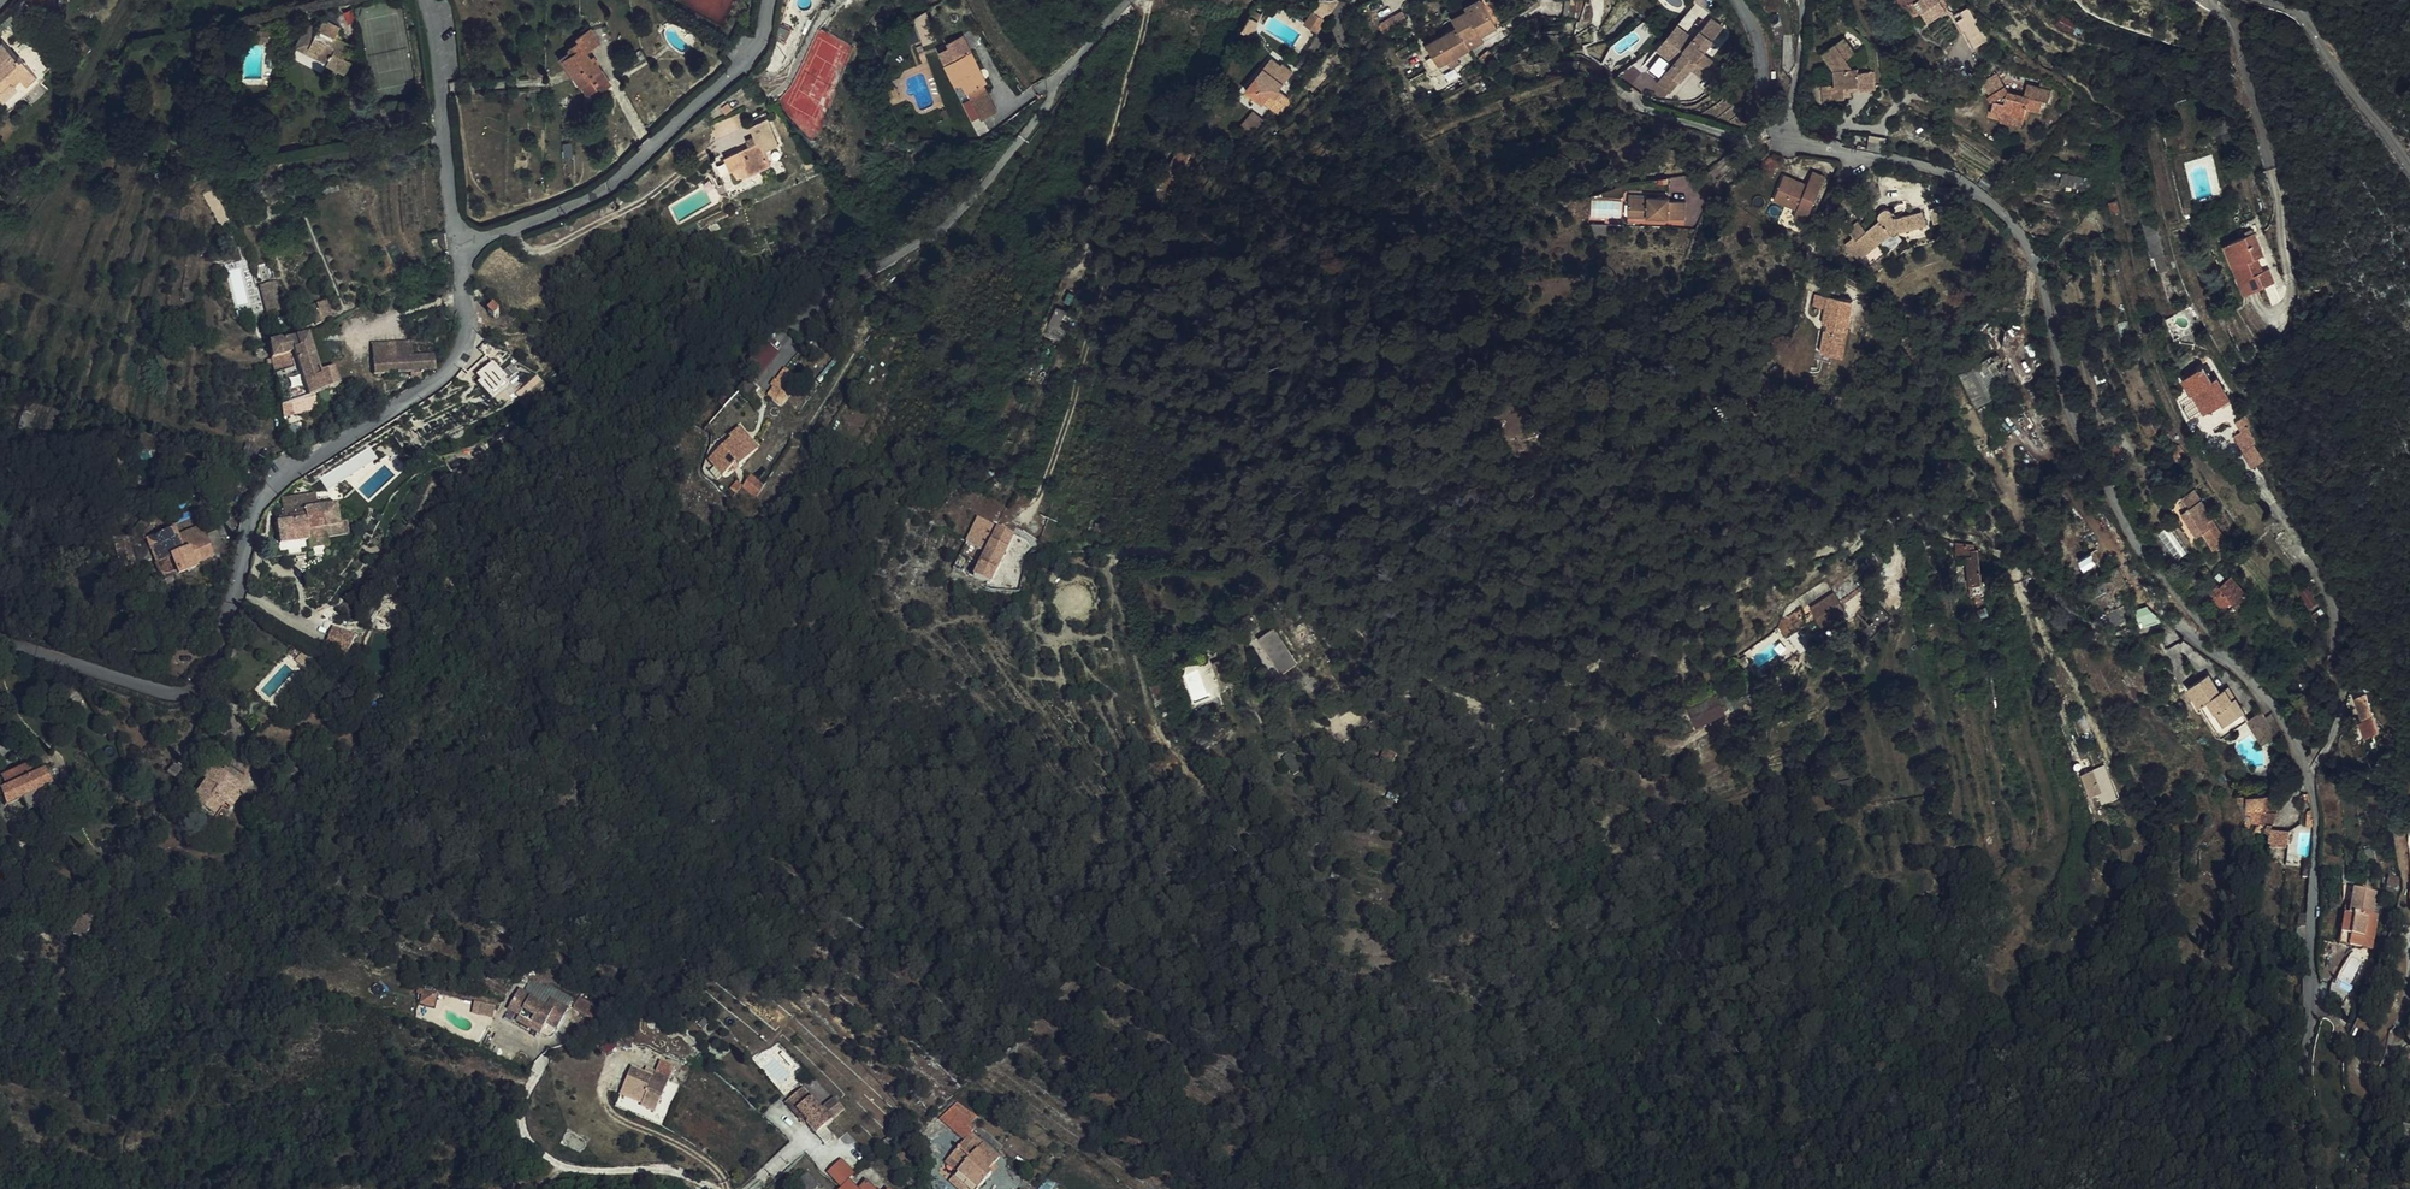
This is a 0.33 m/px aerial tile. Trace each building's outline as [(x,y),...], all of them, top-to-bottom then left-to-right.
[(1455,24),(1423,40),(1434,64),(1466,48),(1462,38),(1477,31),(1479,35),(1495,27),(1481,0),(1474,0),(1464,5),(1466,8),(1451,15),(1455,24)] [(1945,16),(1939,6),(1936,0),(1909,0),(1913,7),(1908,11),(1914,20),(1920,16),(1927,27),(1945,16)] [(1566,8),(1565,32),(1576,32),(1575,27),(1581,10),(1583,1),(1575,6),(1570,8),(1566,8)] [(2069,30),(2071,29),(2077,35),(2083,30),(2062,8),(2055,15),(2069,30)] [(1961,35),(1964,33),(1977,56),(1994,46),(1981,24),(1978,25),(1969,11),(1953,20),(1961,35)] [(1325,20),(1312,12),(1304,24),(1317,32),(1325,20)] [(1687,46),(1714,68),(1719,62),(1703,49),(1721,26),(1710,17),(1694,37),(1687,46)] [(1694,37),(1676,23),(1668,32),(1687,46),(1694,37)] [(58,24),(45,36),(53,45),(65,33),(58,24)] [(31,28),(11,44),(19,53),(39,37),(31,28)] [(581,83),(587,92),(600,85),(594,76),(603,70),(595,56),(587,60),(585,58),(583,52),(591,49),(599,44),(591,30),(576,38),(579,42),(570,47),(573,53),(563,59),(568,69),(578,85),(581,83)] [(1678,57),(1687,46),(1668,32),(1659,43),(1678,57)] [(321,42),(315,53),(332,61),(337,51),(321,42)] [(1672,90),(1692,63),(1708,75),(1714,68),(1687,46),(1678,57),(1660,80),(1672,90)] [(318,78),(305,71),(315,53),(304,47),(292,71),(315,82),(318,78)] [(583,52),(585,58),(587,60),(595,56),(591,49),(583,52)] [(945,62),(959,92),(966,89),(986,82),(972,50),(945,62)] [(263,53),(260,51),(248,52),(248,60),(261,60),(263,58),(263,53)] [(332,61),(315,53),(305,71),(318,78),(315,82),(314,85),(344,101),(351,87),(348,86),(347,77),(344,76),(347,69),(332,61)] [(1721,63),(1719,62),(1714,68),(1721,73),(1723,75),(1734,62),(1727,56),(1721,63)] [(1867,107),(1889,103),(1886,87),(1870,88),(1870,85),(1865,85),(1858,77),(1865,71),(1852,56),(1832,73),(1846,89),(1848,103),(1846,103),(1848,117),(1868,114),(1867,107)] [(1278,67),(1271,60),(1258,73),(1281,85),(1292,73),(1282,64),(1278,67)] [(784,77),(789,65),(780,61),(776,74),(784,77)] [(0,77),(0,102),(2,104),(0,105),(0,108),(7,115),(14,109),(16,111),(24,104),(31,112),(41,103),(24,82),(23,83),(10,68),(0,77)] [(1721,73),(1714,68),(1708,75),(1711,77),(1707,84),(1710,87),(1721,73)] [(603,70),(594,76),(600,85),(602,89),(611,84),(603,70)] [(1281,85),(1258,73),(1248,84),(1256,91),(1252,95),(1261,103),(1264,101),(1275,111),(1286,98),(1277,90),(1281,85)] [(80,75),(68,89),(76,97),(89,84),(80,75)] [(1244,88),(1252,95),(1256,91),(1248,84),(1244,88)] [(969,94),(966,89),(959,92),(961,98),(969,94)] [(1989,118),(2001,121),(2002,117),(2025,123),(2027,115),(2040,119),(2044,106),(2048,107),(2050,99),(2028,92),(2025,102),(2008,98),(2005,93),(1988,101),(1991,108),(1989,118)] [(1838,119),(1848,117),(1846,103),(1836,105),(1838,119)] [(7,115),(1,120),(7,126),(20,115),(16,111),(14,109),(7,115)] [(1242,122),(1251,131),(1263,119),(1254,110),(1242,122)] [(2025,123),(2002,117),(2001,121),(1999,127),(2022,134),(2025,123)] [(739,147),(704,163),(709,176),(745,159),(739,147)] [(172,180),(187,165),(177,154),(167,164),(172,169),(166,174),(172,180)] [(719,195),(724,208),(736,203),(740,214),(765,202),(758,189),(772,182),(761,157),(744,165),(751,181),(719,195)] [(1836,171),(1824,164),(1817,177),(1829,183),(1836,171)] [(1805,198),(1805,200),(1816,206),(1829,183),(1817,177),(1795,165),(1784,186),(1805,198)] [(1657,173),(1638,173),(1638,191),(1695,192),(1695,174),(1678,173),(1678,170),(1657,169),(1657,173)] [(808,193),(798,197),(802,205),(811,202),(808,193)] [(1614,209),(1615,200),(1602,200),(1601,209),(1614,209)] [(1814,211),(1816,206),(1805,200),(1802,204),(1814,211)] [(736,203),(724,208),(729,219),(740,214),(736,203)] [(1956,209),(1943,214),(1948,229),(1961,225),(1956,209)] [(1865,261),(1873,269),(1901,243),(1903,241),(1904,242),(1905,243),(1906,244),(1908,244),(1909,243),(1910,243),(1911,241),(1912,236),(1913,235),(1939,227),(1935,216),(1918,222),(1911,225),(1902,231),(1894,236),(1886,242),(1879,248),(1871,254),(1865,261)] [(1902,231),(1911,225),(1910,224),(1909,222),(1907,221),(1905,220),(1903,219),(1901,219),(1899,219),(1897,220),(1895,222),(1894,224),(1893,226),(1893,228),(1893,230),(1881,241),(1872,233),(1862,242),(1868,249),(1860,256),(1865,261),(1871,254),(1879,248),(1886,242),(1894,236),(1902,231)] [(1913,235),(1915,240),(1940,231),(1939,227),(1913,235)] [(2239,250),(2247,271),(2242,273),(2253,302),(2282,291),(2277,276),(2268,279),(2263,266),(2272,263),(2264,241),(2239,250)] [(1905,246),(1901,243),(1873,269),(1876,273),(1905,246)] [(2234,251),(2242,273),(2247,271),(2239,250),(2234,251)] [(1818,328),(1809,349),(1831,358),(1853,306),(1815,291),(1811,302),(1822,306),(1817,320),(1822,323),(1820,328),(1818,328)] [(289,334),(283,305),(267,308),(273,336),(289,334)] [(1056,306),(1045,333),(1062,340),(1074,313),(1056,306)] [(335,325),(324,327),(328,342),(339,340),(335,325)] [(324,327),(315,329),(320,348),(329,346),(328,342),(324,327)] [(2012,330),(2005,334),(2004,337),(2011,339),(2033,380),(2035,379),(2012,330)] [(2011,339),(2004,337),(1999,349),(2017,388),(2033,380),(2011,339)] [(504,347),(499,340),(489,348),(494,354),(504,347)] [(758,379),(782,357),(767,341),(743,363),(758,379)] [(369,345),(370,359),(410,356),(409,342),(369,345)] [(431,354),(410,356),(370,359),(371,375),(403,373),(404,382),(418,380),(418,372),(432,370),(431,354)] [(322,396),(313,357),(273,366),(276,381),(298,377),(301,396),(278,400),(285,438),(306,435),(305,431),(320,428),(318,420),(342,412),(338,394),(322,396)] [(494,360),(473,373),(493,403),(513,390),(494,360)] [(1966,410),(1999,393),(1984,360),(1952,376),(1951,378),(1966,410)] [(2201,399),(2205,396),(2217,417),(2237,406),(2224,384),(2219,387),(2212,373),(2192,384),(2201,399)] [(767,390),(780,403),(794,388),(781,376),(767,390)] [(301,396),(298,377),(276,381),(278,400),(301,396)] [(2188,387),(2197,401),(2201,399),(2192,384),(2188,387)] [(2201,399),(2214,418),(2217,417),(2205,396),(2201,399)] [(2214,418),(2201,399),(2197,401),(2208,422),(2214,418)] [(2246,438),(2256,434),(2258,433),(2253,423),(2241,429),(2246,438)] [(2150,424),(2142,428),(2149,444),(2158,440),(2150,424)] [(2260,452),(2262,451),(2256,434),(2246,438),(2240,442),(2248,459),(2260,452)] [(723,446),(715,459),(721,463),(728,450),(723,446)] [(721,463),(722,464),(717,473),(725,479),(739,459),(728,450),(721,463)] [(2178,470),(2188,464),(2181,451),(2170,457),(2175,465),(2178,470)] [(2248,459),(2247,460),(2258,477),(2270,469),(2260,452),(2248,459)] [(2117,453),(2106,457),(2112,472),(2123,467),(2117,453)] [(721,463),(715,459),(706,472),(713,477),(721,463)] [(714,478),(717,473),(722,464),(721,463),(713,477),(714,478)] [(751,473),(741,487),(755,498),(766,483),(751,473)] [(2182,496),(2173,503),(2181,512),(2189,505),(2182,496)] [(2199,503),(2194,507),(2201,517),(2206,514),(2199,503)] [(2185,512),(2192,524),(2187,527),(2200,548),(2206,545),(2216,562),(2229,554),(2215,532),(2216,531),(2206,514),(2201,517),(2194,507),(2185,512)] [(2180,515),(2187,527),(2192,524),(2185,512),(2180,515)] [(980,521),(975,518),(962,544),(967,547),(980,521)] [(289,526),(291,538),(309,536),(307,524),(289,526)] [(982,555),(997,563),(1010,535),(995,527),(982,555)] [(291,538),(287,539),(288,545),(282,546),(282,550),(281,550),(284,571),(312,567),(314,567),(313,563),(329,561),(330,565),(331,565),(352,561),(350,549),(342,550),(339,532),(309,536),(291,538)] [(135,561),(127,540),(115,545),(123,565),(135,561)] [(1948,583),(1965,582),(1964,564),(1962,551),(1959,549),(1959,542),(1957,542),(1949,542),(1942,541),(1942,558),(1947,559),(1948,583)] [(961,574),(972,549),(967,547),(962,544),(951,569),(961,574)] [(184,562),(189,574),(212,564),(208,552),(184,562)] [(181,553),(156,562),(164,584),(160,587),(170,596),(181,596),(183,601),(205,592),(204,589),(219,583),(212,564),(189,574),(184,562),(181,553)] [(997,563),(982,555),(978,565),(993,572),(997,563)] [(13,582),(20,575),(7,561),(0,567),(0,569),(13,582)] [(312,567),(314,574),(332,572),(331,565),(330,565),(329,561),(313,563),(314,567),(312,567)] [(978,565),(972,582),(986,587),(993,572),(978,565)] [(13,582),(0,569),(0,595),(13,582)] [(1834,574),(1840,587),(1849,582),(1842,569),(1834,573),(1834,574)] [(2110,592),(2116,590),(2110,573),(2097,577),(2099,584),(2101,583),(2105,594),(2110,592)] [(1801,606),(1807,616),(1819,611),(1818,610),(1831,603),(1827,594),(1831,592),(1831,587),(1831,582),(1831,580),(1834,574),(1821,580),(1823,584),(1795,598),(1796,603),(1797,609),(1801,606)] [(1831,592),(1840,587),(1834,574),(1831,580),(1831,582),(1831,587),(1831,592)] [(2089,595),(2091,602),(2106,597),(2105,594),(2101,583),(2099,584),(2087,588),(2089,595)] [(2097,611),(2114,605),(2110,592),(2105,594),(2106,597),(2091,602),(2089,595),(2082,597),(2087,611),(2096,608),(2097,611)] [(2212,609),(2210,610),(2219,624),(2230,617),(2232,620),(2244,613),(2230,592),(2218,600),(2216,598),(2208,604),(2212,609)] [(2024,596),(2015,599),(2021,617),(2031,614),(2024,596)] [(1786,603),(1791,612),(1797,609),(1796,603),(1795,598),(1786,603)] [(2139,608),(2144,623),(2159,618),(2155,604),(2139,608)] [(1277,624),(1259,634),(1279,672),(1297,662),(1277,624)] [(334,625),(326,646),(349,655),(357,634),(334,625)] [(1218,638),(1210,641),(1212,647),(1221,644),(1218,638)] [(1221,644),(1212,647),(1215,655),(1219,653),(1217,647),(1221,646),(1221,644)] [(1226,677),(1219,653),(1215,655),(1206,657),(1213,681),(1226,677)] [(2223,690),(2218,693),(2211,682),(2207,684),(2198,666),(2175,679),(2187,700),(2191,698),(2208,729),(2214,726),(2211,719),(2232,706),(2223,690)] [(2216,679),(2211,682),(2218,693),(2223,690),(2216,679)] [(1688,703),(1694,724),(1726,715),(1720,694),(1688,703)] [(2232,706),(2211,719),(2214,726),(2236,716),(2232,706)] [(2250,708),(2236,716),(2250,741),(2261,735),(2250,708)] [(2373,744),(2378,754),(2390,747),(2374,714),(2365,719),(2375,743),(2373,744)] [(1270,756),(1273,759),(1279,754),(1280,752),(1279,750),(1270,756)] [(1273,759),(1281,771),(1289,764),(1280,752),(1279,754),(1273,759)] [(2090,795),(2098,792),(2102,802),(2119,795),(2106,761),(2081,771),(2090,795)] [(2075,793),(2067,770),(2056,773),(2064,797),(2075,793)] [(226,822),(236,829),(249,810),(229,797),(224,793),(213,786),(204,799),(209,802),(196,822),(217,836),(226,822)] [(27,787),(0,799),(0,803),(4,812),(0,814),(0,822),(4,831),(20,823),(26,836),(47,826),(42,814),(49,810),(42,795),(33,799),(27,787)] [(184,796),(178,789),(170,796),(175,802),(184,796)] [(2243,823),(2243,815),(2243,795),(2235,795),(2236,823),(2243,823)] [(2243,815),(2256,814),(2256,795),(2243,795),(2243,815)] [(2303,830),(2305,815),(2295,814),(2295,829),(2303,830)] [(2262,838),(2262,855),(2277,856),(2278,838),(2262,838)] [(2353,853),(2353,870),(2364,870),(2364,853),(2353,853)] [(2105,893),(2107,902),(2118,901),(2116,892),(2105,893)] [(2333,954),(2358,957),(2363,922),(2366,923),(2369,901),(2347,898),(2345,910),(2339,909),(2333,954)] [(2349,986),(2359,991),(2365,975),(2354,970),(2349,986)] [(2320,1007),(2334,1012),(2343,993),(2342,992),(2327,988),(2325,988),(2320,1007)] [(416,1007),(417,1004),(424,1006),(427,994),(408,990),(407,994),(413,995),(411,1003),(410,1005),(416,1007)] [(514,993),(503,1011),(514,1018),(511,1024),(534,1038),(542,1027),(551,1033),(564,1015),(546,1004),(541,1012),(533,1007),(534,1004),(514,993)] [(592,1029),(604,1021),(574,1000),(566,1010),(592,1029)] [(475,1001),(473,1013),(494,1017),(496,1005),(475,1001)] [(2283,1035),(2272,1034),(2270,1055),(2276,1056),(2277,1049),(2281,1049),(2283,1035)] [(616,1091),(638,1101),(634,1109),(648,1116),(668,1070),(654,1063),(646,1082),(624,1072),(616,1091)] [(819,1111),(817,1112),(797,1090),(784,1102),(804,1124),(814,1115),(823,1125),(828,1121),(819,1111)] [(616,1091),(612,1098),(634,1109),(638,1101),(616,1091)] [(801,1126),(804,1124),(784,1102),(780,1105),(800,1128),(801,1126)] [(962,1142),(946,1159),(957,1169),(952,1175),(948,1180),(960,1188),(977,1188),(988,1176),(981,1170),(987,1164),(989,1166),(996,1157),(968,1134),(978,1123),(953,1102),(937,1120),(962,1142)] [(812,1137),(819,1129),(823,1125),(814,1115),(804,1124),(801,1126),(812,1137)] [(819,1145),(827,1138),(819,1129),(812,1137),(819,1145)] [(952,1175),(957,1169),(946,1159),(941,1165),(952,1175)] [(994,1169),(989,1166),(987,1164),(981,1170),(988,1176),(994,1169)] [(837,1188),(849,1177),(836,1165),(824,1177),(837,1188)] [(1053,1186),(1043,1181),(1038,1188),(1052,1188),(1053,1186)]
